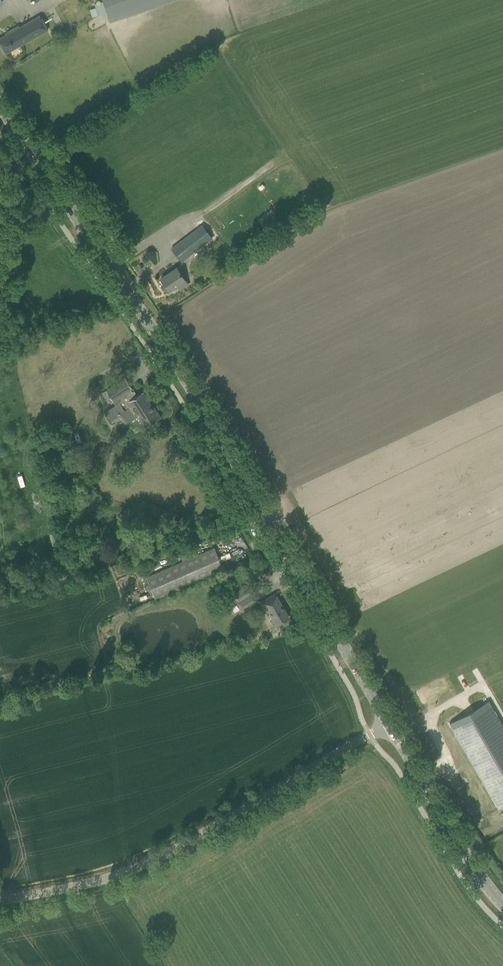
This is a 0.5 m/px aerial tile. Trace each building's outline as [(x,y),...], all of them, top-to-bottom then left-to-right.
[(159,4),(174,0),(103,0),(103,1),(107,12),(110,21),(159,4)] [(103,1),(94,4),(95,8),(98,15),(107,12),(103,1)] [(6,53),(47,29),(39,15),(19,27),(18,25),(8,31),(9,32),(0,38),(0,44),(6,53)] [(202,224),(183,238),(171,248),(180,260),(194,250),(212,238),(202,224)] [(177,267),(169,273),(160,278),(169,291),(177,285),(181,290),(188,285),(185,280),(177,267)] [(125,377),(117,383),(101,393),(108,403),(112,400),(115,405),(105,412),(112,422),(120,417),(124,424),(138,415),(145,427),(160,417),(154,407),(151,409),(149,406),(151,405),(142,391),(135,396),(132,392),(130,389),(132,388),(125,377)] [(213,548),(204,552),(146,577),(155,599),(222,569),(213,548)] [(242,610),(257,601),(248,585),(234,594),(238,601),(237,602),(242,610)] [(266,599),(261,602),(267,612),(269,611),(273,617),(270,618),(270,620),(272,624),(274,624),(276,623),(277,624),(279,622),(288,617),(275,594),(266,599)] [(449,723),(499,808),(502,806),(502,727),(487,700),(449,723)]
